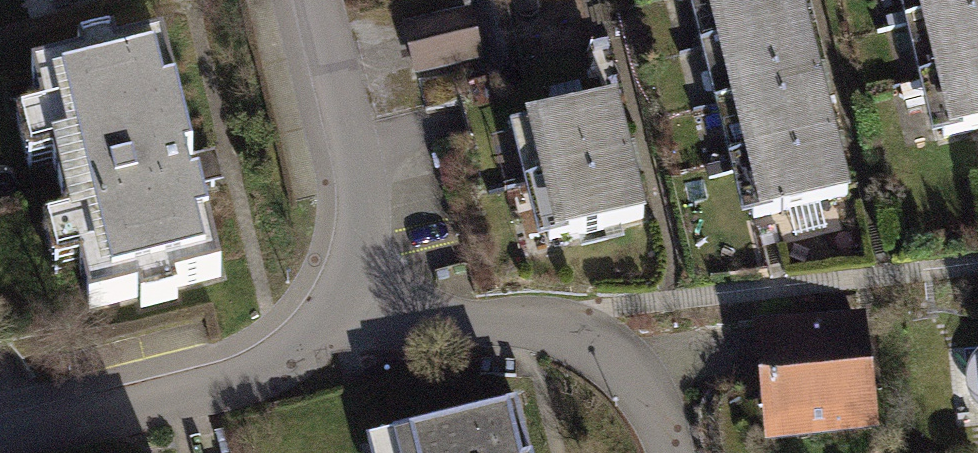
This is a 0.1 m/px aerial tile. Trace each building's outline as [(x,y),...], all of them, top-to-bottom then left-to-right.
[(42,14),(98,0),(39,0),(42,14)] [(749,218),(860,190),(810,0),(692,0),(749,218)] [(931,142),(977,130),(977,0),(894,0),(931,142)] [(468,12),(403,28),(416,78),(480,62),(468,12)] [(161,43),(17,79),(76,311),(220,274),(161,43)] [(611,91),(511,118),(527,180),(628,154),(611,91)] [(628,154),(527,180),(545,247),(646,220),(628,154)] [(862,324),(757,337),(770,443),(875,431),(862,324)] [(372,440),(375,452),(541,452),(526,398),(372,440)]
